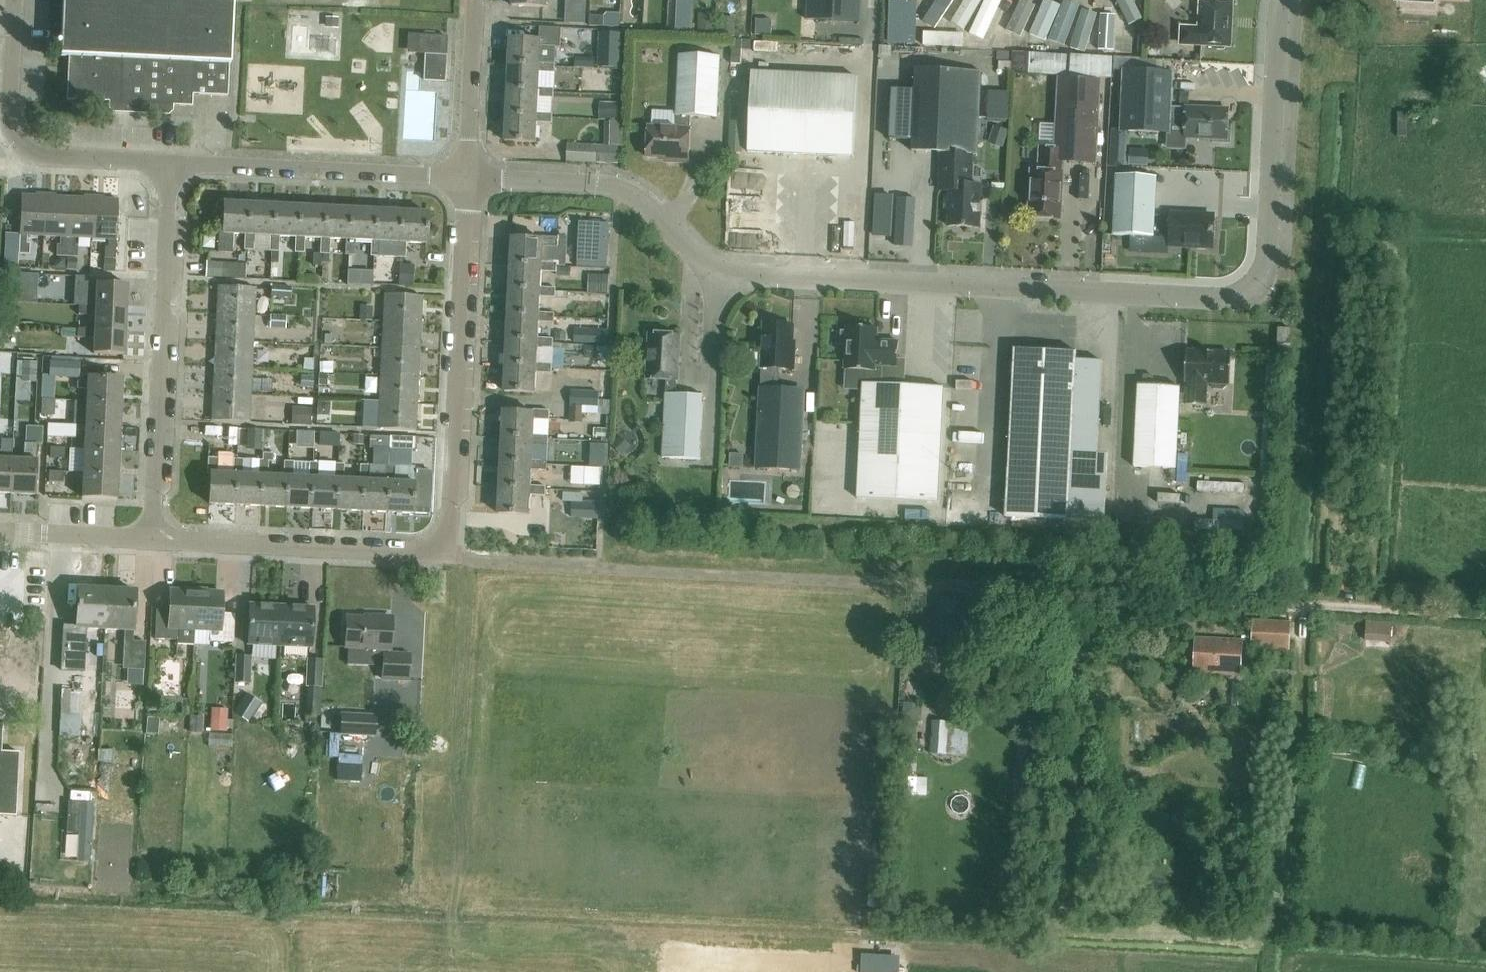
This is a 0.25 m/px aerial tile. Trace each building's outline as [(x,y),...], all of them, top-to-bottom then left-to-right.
[(60,55),(69,56),(67,99),(110,101),(110,107),(113,111),(114,111),(168,114),(172,110),(173,105),(193,106),(193,94),(228,95),(230,63),(231,63),(231,52),(234,0),(63,0),(60,55)] [(567,8),(580,8),(581,0),(567,0),(567,8)] [(807,20),(860,22),(861,0),(808,0),(807,20)] [(1137,0),(1099,0),(1099,3),(1119,4),(1118,35),(1136,36),(1137,0)] [(1199,45),(1215,46),(1218,49),(1224,49),(1227,46),(1232,47),(1234,1),(1216,0),(1201,0),(1199,45)] [(591,15),(590,25),(619,26),(620,13),(606,12),(603,16),(591,15)] [(699,17),(699,31),(712,32),(713,32),(714,17),(699,17)] [(299,54),(314,55),(315,30),(300,30),(299,54)] [(622,63),(623,32),(599,31),(598,62),(622,63)] [(511,37),(510,64),(541,65),(541,61),(555,62),(555,46),(557,46),(557,37),(541,36),(541,39),(511,37)] [(1029,53),(1014,52),(1013,72),(1028,73),(1029,53)] [(677,127),(649,126),(648,157),(672,158),(672,162),(690,163),(692,116),(718,117),(721,56),(680,54),(677,127)] [(541,65),(510,64),(508,89),(540,90),(540,86),(541,71),(556,72),(556,62),(555,62),(541,61),(541,65)] [(444,81),(445,67),(425,66),(424,80),(444,81)] [(982,91),(983,71),(917,67),(916,90),(894,89),(892,139),(914,140),(913,151),(942,152),(941,190),(951,190),(950,226),(980,227),(982,185),(971,184),(972,153),(979,154),(981,118),(1009,119),(1010,92),(982,91)] [(1170,132),(1171,121),(1187,122),(1186,137),(1215,138),(1214,142),(1231,143),(1232,131),(1228,131),(1229,109),(1187,107),(1171,106),(1173,72),(1125,70),(1122,130),(1170,132)] [(752,71),(748,151),(855,156),(859,76),(752,71)] [(1096,162),(1099,102),(1101,81),(1061,78),(1057,149),(1042,148),(1041,171),(1033,170),(1030,216),(1061,218),(1064,172),(1062,172),(1063,160),(1096,162)] [(616,91),(616,82),(598,81),(598,90),(616,91)] [(538,115),(539,112),(539,96),(554,97),(555,87),(540,86),(540,90),(508,89),(507,114),(538,115)] [(437,98),(409,99),(412,143),(439,142),(437,98)] [(620,103),(600,103),(599,119),(620,119),(620,103)] [(538,115),(507,114),(506,140),(537,142),(538,122),(553,122),(554,113),(539,112),(538,115)] [(605,121),(604,144),(622,144),(622,121),(605,121)] [(567,161),(618,163),(619,145),(567,143),(567,161)] [(1118,174),(1115,234),(1155,236),(1155,234),(1170,235),(1170,245),(1196,246),(1199,249),(1207,249),(1210,246),(1214,247),(1215,216),(1171,214),(1171,216),(1156,215),(1158,176),(1118,174)] [(45,236),(47,194),(36,193),(36,195),(22,194),(19,254),(30,254),(31,243),(28,243),(28,235),(45,236)] [(57,194),(47,194),(45,236),(61,237),(60,244),(58,244),(57,256),(68,256),(70,197),(57,196),(57,194)] [(76,237),(93,238),(95,196),(84,195),(84,197),(70,197),(68,256),(78,257),(79,245),(76,245),(76,237)] [(105,196),(95,196),(93,238),(108,239),(108,246),(106,246),(105,258),(116,258),(119,199),(105,199),(105,196)] [(769,212),(747,212),(747,199),(730,199),(729,230),(768,232),(769,212)] [(220,231),(219,248),(229,248),(230,233),(245,234),(249,234),(250,203),(225,201),(223,231),(220,231)] [(276,204),(250,203),(249,234),(245,234),(244,249),(254,249),(255,234),(270,235),(274,235),(276,204)] [(301,205),(276,204),(274,235),(270,235),(270,250),(279,251),(280,236),(296,237),(299,237),(301,205)] [(325,238),(326,207),(301,205),(299,237),(296,237),(295,251),(305,252),(306,237),(321,238),(325,238)] [(352,208),(326,207),(325,238),(321,238),(321,253),(322,253),(322,265),(321,275),(329,276),(331,238),(347,239),(350,239),(352,208)] [(375,241),(377,209),(352,208),(350,239),(347,239),(346,254),(355,254),(356,240),(372,241),(375,241)] [(402,211),(377,209),(375,241),(372,241),(371,255),(380,256),(381,241),(397,242),(401,242),(402,211)] [(401,242),(397,242),(396,256),(406,257),(407,242),(426,243),(428,212),(402,211),(401,242)] [(607,263),(609,224),(609,223),(579,222),(579,223),(577,261),(607,263)] [(543,265),(543,261),(544,245),(559,246),(559,237),(543,236),(543,239),(513,237),(512,264),(543,265)] [(270,278),(270,261),(271,252),(256,252),(255,278),(270,278)] [(223,261),(222,276),(246,277),(247,263),(223,261)] [(543,265),(512,264),(511,289),(542,290),(542,286),(543,271),(557,272),(558,262),(543,261),(543,265)] [(400,265),(399,285),(408,285),(409,266),(400,265)] [(608,293),(609,275),(588,275),(588,292),(608,293)] [(22,277),(20,298),(35,299),(36,278),(22,277)] [(96,306),(127,307),(128,283),(80,281),(80,291),(96,291),(96,305),(96,306)] [(218,285),(217,312),(256,314),(257,287),(218,285)] [(271,286),(270,297),(291,298),(292,286),(271,286)] [(542,290),(511,289),(509,314),(541,316),(541,312),(542,296),(556,297),(557,287),(542,286),(542,290)] [(383,320),(422,323),(423,295),(384,293),(383,320)] [(125,330),(127,307),(96,306),(96,305),(79,304),(79,314),(95,315),(95,328),(95,329),(125,330)] [(65,324),(65,307),(17,306),(16,323),(65,324)] [(254,341),(256,314),(217,312),(215,339),(254,341)] [(541,316),(509,314),(508,339),(539,341),(540,337),(540,322),(555,322),(556,313),(541,312),(541,316)] [(269,328),(286,329),(286,315),(270,314),(269,328)] [(322,318),(322,339),(334,339),(335,319),(322,318)] [(383,320),(381,347),(420,349),(422,323),(383,320)] [(761,328),(756,341),(764,344),(763,368),(764,368),(763,387),(762,387),(757,467),(801,470),(805,399),(791,389),(778,388),(779,368),(795,369),(796,350),(794,350),(795,325),(765,324),(765,328),(761,328)] [(862,425),(859,498),(939,502),(944,391),(945,391),(945,387),(891,384),(892,366),(898,366),(900,341),(878,340),(879,328),(848,326),(847,331),(842,330),(842,345),(847,345),(845,369),(867,370),(867,382),(864,382),(862,425)] [(124,354),(125,330),(95,329),(95,328),(78,327),(77,337),(94,338),(94,353),(124,354)] [(1292,328),(1283,328),(1279,328),(1278,343),(1292,344),(1292,328)] [(579,330),(579,343),(607,344),(607,331),(579,330)] [(679,379),(681,335),(650,333),(648,378),(667,379),(667,393),(664,457),(701,459),(704,395),(677,393),(678,379),(679,379)] [(539,341),(508,339),(507,364),(538,366),(538,362),(539,347),(554,347),(554,338),(540,337),(539,341)] [(253,368),(254,341),(215,339),(214,366),(253,368)] [(1075,392),(1077,359),(1077,350),(1051,349),(1051,343),(1042,342),(1042,349),(1015,347),(1009,468),(1071,471),(1072,451),(1073,432),(1074,412),(1075,392)] [(555,367),(603,368),(603,345),(556,345),(555,367)] [(380,374),(419,376),(420,349),(381,347),(380,374)] [(1139,383),(1135,466),(1177,469),(1181,401),(1187,402),(1187,404),(1206,405),(1207,382),(1213,382),(1213,386),(1216,389),(1224,389),(1227,387),(1227,383),(1231,383),(1233,353),(1187,351),(1186,381),(1188,381),(1187,394),(1181,393),(1181,386),(1139,383)] [(15,392),(17,355),(0,354),(0,376),(1,376),(0,391),(15,392)] [(303,370),(313,370),(313,358),(304,358),(303,370)] [(1077,359),(1075,392),(1101,394),(1103,360),(1077,359)] [(49,376),(79,378),(80,363),(49,361),(49,376)] [(538,366),(507,364),(505,391),(537,392),(538,372),(553,373),(553,363),(538,362),(538,366)] [(214,366),(213,392),(252,394),(253,368),(214,366)] [(380,374),(379,401),(418,403),(419,376),(380,374)] [(77,382),(77,388),(87,389),(87,400),(122,402),(124,377),(88,375),(82,375),(77,382)] [(313,376),(301,375),(300,387),(313,388),(313,376)] [(570,421),(583,422),(583,406),(586,407),(586,414),(600,415),(600,407),(600,391),(571,391),(570,421)] [(250,422),(252,394),(213,392),(211,420),(250,422)] [(1101,394),(1075,392),(1074,412),(1100,414),(1101,394)] [(54,416),(55,399),(41,398),(41,415),(54,416)] [(83,419),(82,400),(56,401),(56,420),(83,419)] [(121,426),(122,402),(87,400),(85,424),(121,426)] [(416,430),(418,403),(379,401),(377,428),(416,430)] [(292,408),(291,424),(311,425),(312,408),(292,408)] [(535,438),(535,434),(536,418),(550,419),(551,410),(535,409),(535,412),(504,410),(503,436),(535,438)] [(1074,412),(1073,432),(1099,433),(1100,414),(1074,412)] [(62,437),(62,424),(47,423),(47,437),(62,437)] [(120,450),(121,426),(85,424),(84,448),(120,450)] [(0,458),(0,493),(11,493),(12,458),(13,425),(3,425),(2,458),(0,458)] [(571,425),(571,435),(588,435),(588,426),(571,425)] [(215,428),(214,442),(237,443),(237,429),(215,428)] [(1098,452),(1099,433),(1073,432),(1072,451),(1098,452)] [(533,463),(533,460),(534,444),(549,445),(549,434),(535,434),(535,438),(503,436),(502,462),(533,463)] [(389,437),(370,435),(369,447),(389,448),(389,437)] [(415,439),(389,437),(389,448),(414,450),(415,439)] [(23,459),(12,458),(11,493),(35,494),(38,443),(24,442),(23,459)] [(64,458),(64,448),(50,448),(50,458),(64,458)] [(119,474),(120,450),(84,448),(83,472),(119,474)] [(1072,451),(1071,471),(1070,495),(1069,507),(1106,509),(1108,465),(1098,452),(1072,451)] [(262,474),(260,506),(286,507),(287,475),(283,475),(268,474),(269,459),(272,460),(273,454),(263,453),(263,459),(259,459),(258,474),(262,474)] [(236,473),(233,473),(217,472),(218,457),(208,457),(208,473),(210,473),(209,503),(235,505),(236,473)] [(235,505),(260,506),(262,474),(258,474),(243,473),(243,458),(234,458),(233,473),(236,473),(235,505)] [(286,507),(311,508),(313,477),(309,477),(310,462),(294,462),(294,461),(284,460),(283,475),(287,475),(286,507)] [(532,488),(532,485),(533,469),(548,470),(548,460),(533,460),(533,463),(502,462),(501,487),(532,488)] [(313,477),(311,508),(336,509),(338,478),(334,478),(319,477),(319,462),(310,462),(309,477),(313,477)] [(336,509),(362,511),(363,479),(360,479),(344,478),(345,463),(335,463),(334,478),(338,478),(336,509)] [(363,479),(362,511),(387,512),(389,480),(385,480),(370,479),(370,465),(360,464),(360,479),(363,479)] [(386,465),(385,480),(389,480),(387,512),(413,513),(413,512),(415,470),(415,467),(386,465)] [(1009,468),(1008,491),(1070,495),(1071,471),(1009,468)] [(599,471),(578,469),(577,485),(598,486),(599,471)] [(415,470),(413,512),(417,512),(430,513),(432,471),(419,470),(415,470)] [(63,482),(63,472),(48,471),(48,482),(63,482)] [(118,499),(119,474),(83,472),(82,497),(118,499)] [(532,488),(501,487),(499,513),(531,515),(532,495),(546,495),(547,485),(532,485),(532,488)] [(1069,507),(1070,495),(1008,491),(1007,516),(1105,521),(1106,509),(1069,507)] [(570,518),(598,520),(599,503),(582,502),(583,493),(564,492),(563,501),(571,502),(570,518)] [(1193,493),(1172,497),(1173,509),(1195,506),(1193,493)] [(1206,508),(1214,508),(1214,516),(1227,516),(1226,502),(1206,502),(1206,508)] [(86,628),(105,629),(108,587),(83,585),(83,588),(79,587),(76,637),(64,637),(63,669),(43,668),(41,712),(81,714),(86,628)] [(132,588),(108,587),(105,629),(125,630),(123,668),(144,669),(146,641),(133,640),(136,590),(132,590),(132,588)] [(196,629),(198,590),(171,589),(170,610),(157,609),(156,639),(178,639),(178,645),(195,645),(196,629)] [(224,591),(198,590),(196,629),(211,629),(211,641),(235,642),(236,613),(223,612),(224,591)] [(280,646),(282,605),(250,604),(248,644),(280,646)] [(282,605),(280,646),(313,647),(314,607),(282,605)] [(383,678),(409,680),(411,654),(390,652),(392,616),(374,615),(373,617),(348,616),(347,647),(384,649),(383,678)] [(1253,648),(1290,651),(1292,621),(1254,619),(1253,648)] [(1368,621),(1367,639),(1391,640),(1392,622),(1368,621)] [(12,632),(0,632),(0,673),(21,674),(21,646),(12,646),(12,632)] [(1242,640),(1195,638),(1194,673),(1241,675),(1242,640)] [(237,656),(236,682),(250,683),(251,656),(237,656)] [(308,659),(307,685),(322,686),(323,660),(308,659)] [(207,707),(207,727),(228,727),(228,707),(207,707)] [(342,713),(341,733),(375,735),(376,715),(342,713)] [(960,756),(962,723),(933,721),(930,754),(960,756)] [(17,815),(20,751),(0,750),(0,814),(17,815)]
